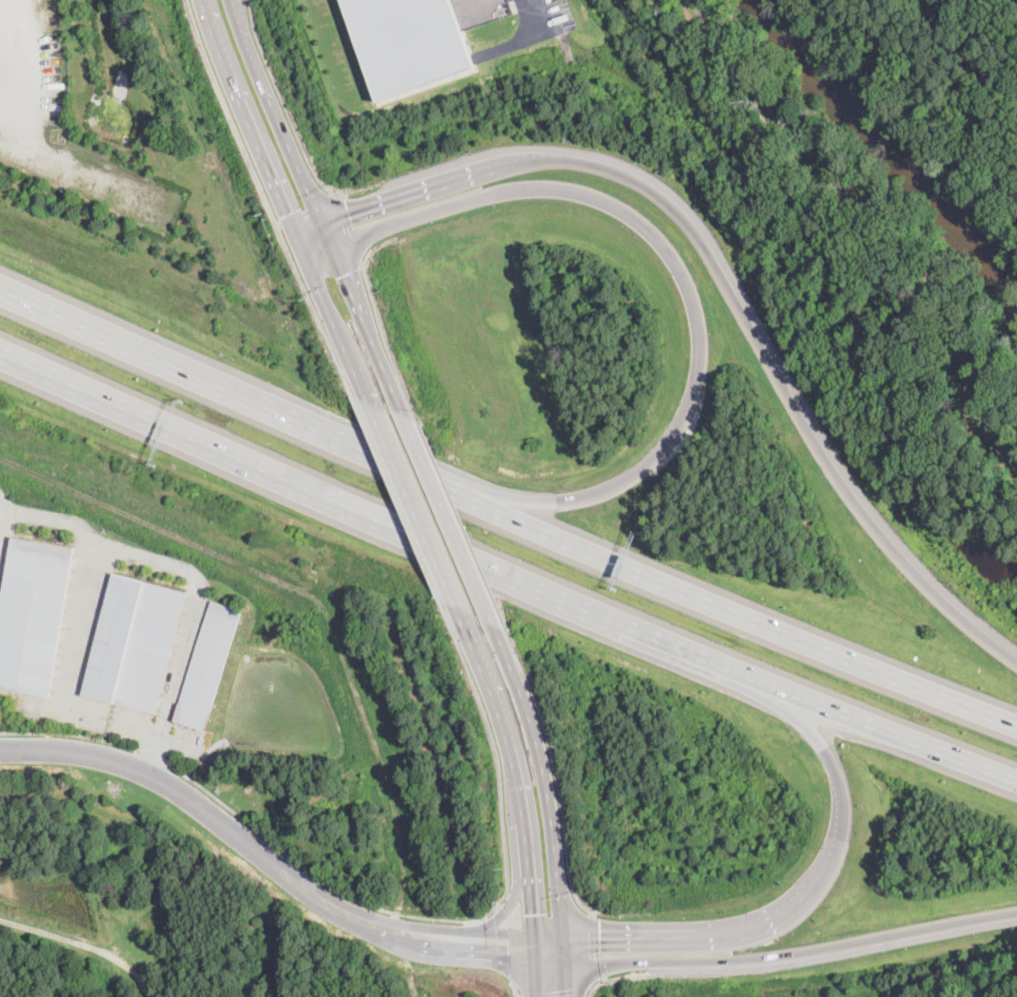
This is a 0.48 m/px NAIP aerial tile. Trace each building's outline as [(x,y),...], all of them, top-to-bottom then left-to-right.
[(378,102),(343,0),(451,0),(474,66),(378,102)] [(51,695),(0,687),(0,613),(13,536),(75,546),(51,695)] [(188,591),(156,713),(83,694),(114,572),(188,591)] [(204,730),(174,719),(212,599),(243,609),(204,730)]
